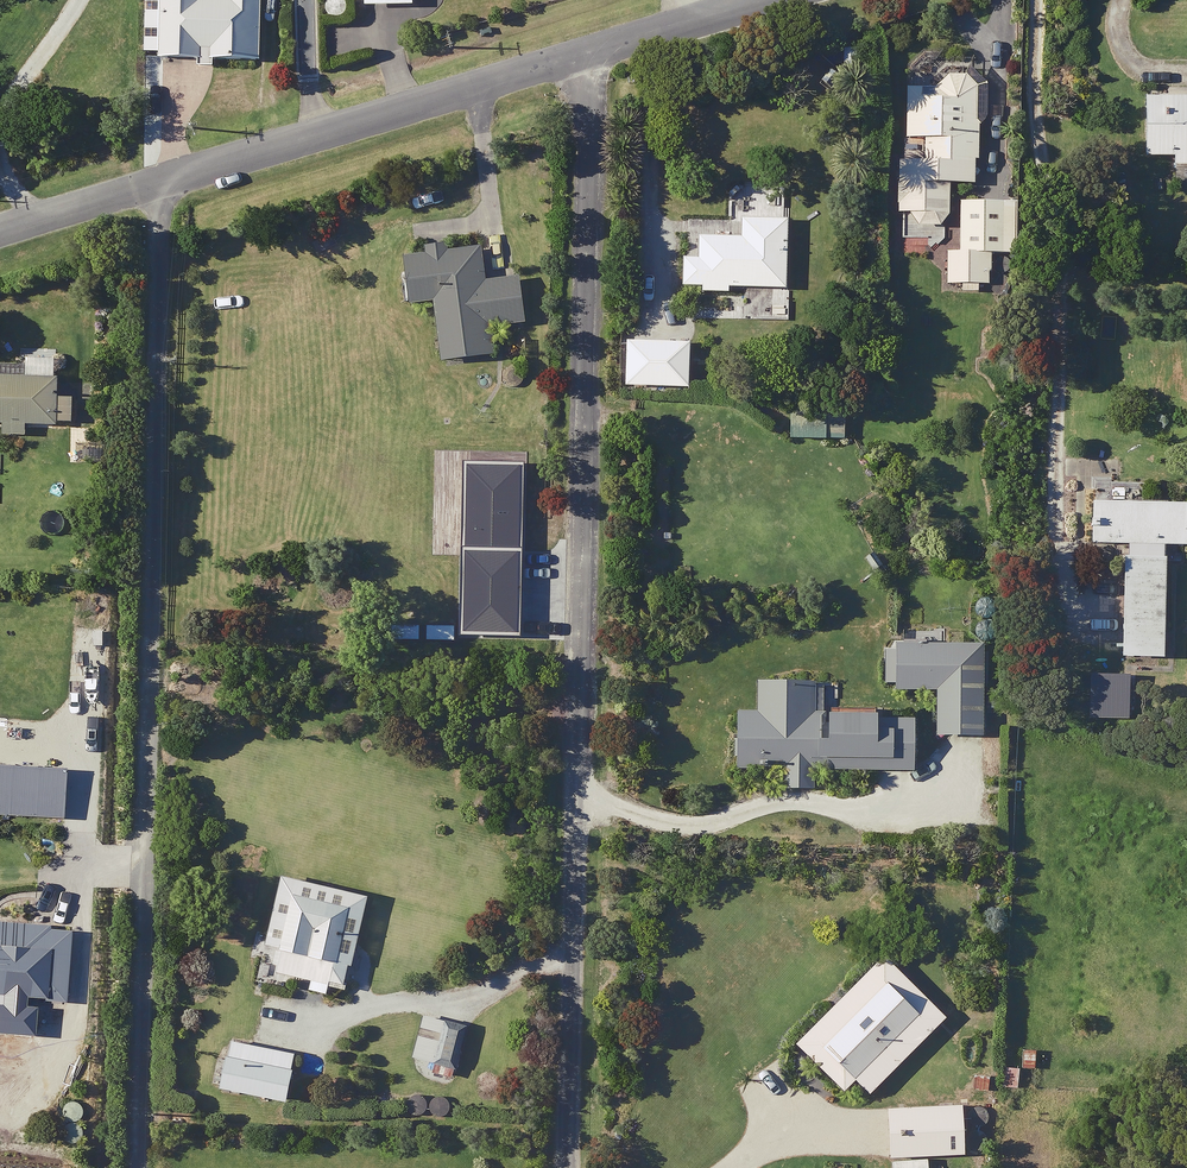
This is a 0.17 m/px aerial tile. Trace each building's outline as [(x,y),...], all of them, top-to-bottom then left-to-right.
[(156,61),(256,64),(258,0),(159,0),(156,61)] [(361,8),(410,8),(410,0),(361,0),(361,8)] [(935,91),(904,90),(903,141),(923,142),(922,165),(897,165),(896,216),(912,216),(912,228),(946,228),(947,187),(974,187),(976,92),(976,91),(974,87),(972,84),(970,81),(967,79),(964,77),(961,76),(957,75),(953,75),(950,76),(946,77),(943,79),(940,81),(938,84),(936,87),(935,91)] [(1149,91),(1149,100),(1143,100),(1142,158),(1171,159),(1171,167),(1186,167),(1186,91),(1149,91)] [(987,287),(987,257),(1012,258),(1013,205),(989,205),(958,204),(956,253),(945,253),(944,286),(958,286),(958,292),(976,293),(976,286),(987,287)] [(681,261),(680,289),(699,290),(699,293),(725,294),(725,289),(783,291),(786,222),(699,219),(698,262),(681,261)] [(482,285),(479,249),(404,256),(409,306),(434,304),(440,363),(491,358),(489,329),(520,326),(516,282),(482,285)] [(687,346),(624,343),(622,388),(685,391),(687,346)] [(58,427),(58,425),(72,426),(74,389),(58,388),(58,380),(0,377),(0,425),(5,425),(4,436),(26,437),(27,425),(58,427)] [(844,423),(789,418),(787,439),(842,444),(844,423)] [(518,478),(466,477),(464,526),(516,528),(518,478)] [(1089,506),(1089,546),(1186,548),(1186,507),(1089,506)] [(1164,561),(1123,559),(1119,660),(1160,662),(1164,561)] [(925,633),(904,632),(904,647),(882,647),(881,689),(935,691),(934,738),(980,739),(982,649),(925,647),(925,633)] [(734,766),(776,768),(775,789),(806,790),(807,769),(909,774),(912,721),(809,718),(811,687),(756,686),(753,714),(736,714),(734,766)] [(0,771),(0,816),(61,820),(63,775),(0,771)] [(365,899),(279,879),(264,941),(253,938),(250,953),(262,956),(256,981),(285,988),(287,979),(309,984),(306,993),(323,997),(325,987),(343,992),(365,899)] [(0,925),(0,999),(64,1004),(69,930),(0,925)] [(943,1021),(881,959),(793,1047),(841,1095),(852,1083),(867,1098),(943,1021)] [(455,1074),(466,1032),(442,1026),(432,1068),(455,1074)] [(294,1054),(229,1041),(226,1059),(216,1058),(210,1090),(284,1105),(294,1054)] [(960,1108),(887,1110),(889,1167),(925,1167),(925,1159),(961,1158),(960,1108)]
